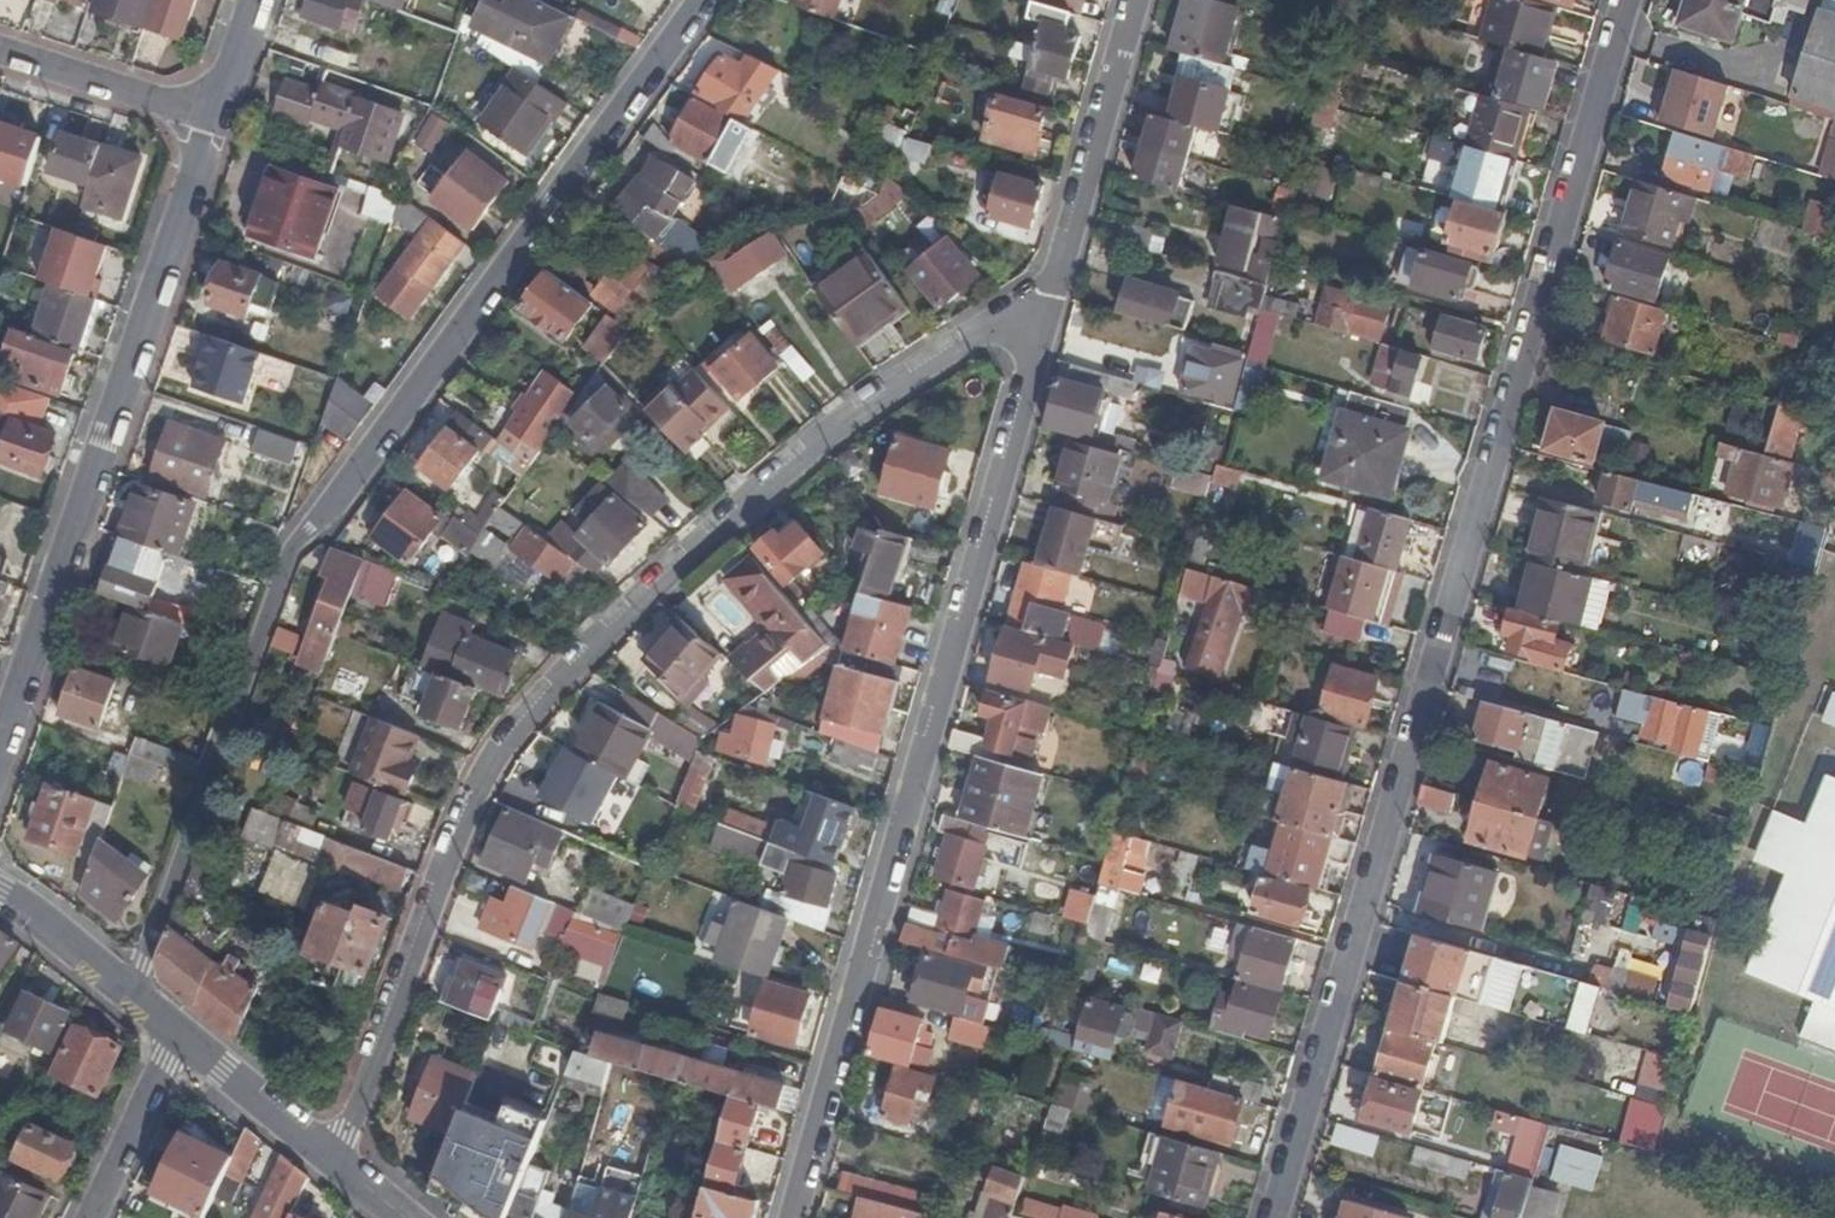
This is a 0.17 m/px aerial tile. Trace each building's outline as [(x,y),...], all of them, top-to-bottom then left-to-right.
[(149,0),(96,0),(92,12),(140,27),(149,0)] [(144,28),(182,41),(196,0),(153,0),(144,28)] [(334,0),(310,0),(305,16),(340,27),(347,5),(334,0)] [(347,5),(340,27),(353,32),(362,9),(358,8),(361,0),(334,0),(347,5)] [(400,10),(403,0),(371,0),(400,10)] [(572,17),(537,0),(512,0),(508,8),(492,0),(489,0),(477,27),(550,63),(572,17)] [(508,8),(512,0),(492,0),(508,8)] [(832,19),(839,0),(791,0),(789,4),(832,19)] [(1031,2),(1033,3),(1079,16),(1082,17),(1086,0),(1031,0),(1031,2)] [(1217,0),(1186,0),(1171,50),(1189,55),(1221,63),(1238,6),(1217,0)] [(1530,0),(1493,0),(1481,40),(1512,49),(1537,55),(1546,23),(1554,25),(1558,8),(1530,0)] [(1678,23),(1730,41),(1740,14),(1769,23),(1777,0),(1685,0),(1678,23)] [(1031,46),(1075,58),(1081,38),(1067,34),(1068,28),(1075,30),(1079,16),(1033,3),(1028,19),(1045,24),(1040,42),(1033,41),(1031,46)] [(574,18),(613,37),(618,26),(579,7),(574,18)] [(1345,7),(1340,24),(1354,27),(1359,11),(1345,7)] [(1818,12),(1792,94),(1834,108),(1834,18),(1818,12)] [(1537,55),(1544,57),(1554,25),(1546,23),(1537,55)] [(352,74),(359,56),(295,34),(289,52),(352,74)] [(1031,74),(1026,89),(1049,96),(1055,75),(1069,79),(1075,58),(1031,46),(1015,41),(1010,59),(1027,64),(1025,73),(1031,74)] [(1551,86),(1558,62),(1544,57),(1537,55),(1512,49),(1498,94),(1539,106),(1545,85),(1551,86)] [(1347,54),(1333,51),(1330,61),(1344,64),(1347,54)] [(1189,55),(1183,54),(1166,117),(1172,119),(1189,55)] [(1221,63),(1189,55),(1172,119),(1195,126),(1221,132),(1238,68),(1221,63)] [(734,118),(741,121),(777,70),(759,61),(749,56),(740,70),(720,57),(695,92),(715,107),(734,118)] [(1330,61),(1322,92),(1318,103),(1337,108),(1340,97),(1337,96),(1346,65),(1344,64),(1330,61)] [(554,122),(567,103),(518,70),(482,124),(524,153),(548,118),(554,122)] [(1733,85),(1679,70),(1664,121),(1718,137),(1733,85)] [(385,163),(402,111),(320,83),(316,95),(281,83),(272,110),(306,122),(310,113),(345,125),(338,147),(385,163)] [(693,95),(669,141),(709,162),(734,118),(715,107),(693,95)] [(1515,160),(1530,108),(1491,97),(1476,149),(1515,160)] [(1047,112),(999,98),(987,140),(1038,155),(1043,135),(1040,135),(1047,112)] [(1331,130),(1337,108),(1318,103),(1312,124),(1331,130)] [(1172,119),(1154,115),(1135,179),(1179,190),(1195,126),(1172,119)] [(1834,180),(1834,122),(1821,177),(1834,180)] [(643,137),(664,151),(669,141),(653,123),(643,137)] [(41,137),(0,124),(0,178),(25,186),(41,137)] [(1806,139),(1823,145),(1828,130),(1811,124),(1806,139)] [(89,187),(102,147),(62,135),(50,173),(89,187)] [(1750,181),(1757,158),(1726,148),(1725,150),(1675,135),(1662,178),(1711,192),(1718,171),(1750,181)] [(921,142),(907,138),(903,156),(938,165),(943,148),(921,142)] [(141,157),(103,144),(102,147),(89,187),(84,204),(121,216),(141,157)] [(1454,198),(1508,213),(1522,162),(1515,160),(1476,149),(1463,145),(1449,195),(1454,198)] [(473,230),(509,182),(469,152),(433,200),(473,230)] [(636,199),(657,160),(648,154),(622,191),(636,199)] [(686,265),(688,266),(706,241),(671,217),(692,178),(657,160),(636,199),(622,191),(608,208),(643,234),(686,265)] [(313,258),(338,190),(275,169),(251,236),(313,258)] [(1033,229),(1046,186),(1005,174),(992,217),(1033,229)] [(865,209),(852,210),(854,212),(867,229),(907,194),(888,179),(880,196),(865,209)] [(1684,223),(1692,199),(1637,182),(1622,233),(1669,247),(1676,221),(1684,223)] [(408,317),(463,242),(400,196),(393,218),(418,236),(376,293),(408,317)] [(1495,255),(1508,213),(1454,198),(1452,204),(1457,206),(1445,250),(1493,264),(1495,255)] [(1286,219),(1234,205),(1218,263),(1246,271),(1258,232),(1280,238),(1284,226),(1286,219)] [(1289,206),(1286,219),(1284,226),(1295,228),(1300,209),(1289,206)] [(73,234),(95,241),(99,229),(77,222),(73,234)] [(1120,242),(1150,250),(1155,234),(1125,225),(1120,242)] [(94,299),(95,299),(101,281),(96,279),(107,245),(95,241),(73,234),(55,228),(38,281),(51,285),(94,299)] [(679,274),(686,265),(643,234),(637,243),(679,274)] [(787,256),(771,235),(726,266),(722,262),(717,266),(735,293),(787,256)] [(844,248),(855,263),(868,253),(857,239),(844,248)] [(978,278),(948,241),(911,271),(941,308),(978,278)] [(1667,257),(1619,243),(1606,288),(1654,302),(1667,257)] [(1258,264),(1272,268),(1275,257),(1278,248),(1264,244),(1258,264)] [(1278,248),(1275,257),(1284,259),(1287,248),(1278,245),(1278,248)] [(1418,275),(1425,252),(1407,246),(1397,281),(1415,286),(1418,275)] [(1473,266),(1425,252),(1418,275),(1428,278),(1425,289),(1459,299),(1462,289),(1466,290),(1473,266)] [(637,315),(659,286),(643,274),(648,268),(627,253),(596,293),(617,308),(621,304),(637,315)] [(855,263),(816,291),(853,342),(905,305),(868,253),(855,263)] [(1493,264),(1499,266),(1501,257),(1495,255),(1493,264)] [(270,310),(279,283),(222,264),(207,304),(246,318),(251,304),(270,310)] [(1268,283),(1216,270),(1213,279),(1228,283),(1222,307),(1249,315),(1254,301),(1262,303),(1264,296),(1265,295),(1268,283)] [(566,339),(592,303),(548,271),(522,306),(536,317),(535,319),(549,329),(552,329),(566,339)] [(1428,278),(1418,275),(1415,286),(1425,289),(1428,278)] [(1113,278),(1105,309),(1123,313),(1147,320),(1187,331),(1195,302),(1113,278)] [(716,291),(708,280),(698,288),(708,299),(716,291)] [(35,336),(77,350),(94,299),(51,285),(35,336)] [(1323,306),(1317,326),(1346,334),(1347,331),(1379,339),(1388,306),(1328,288),(1323,306)] [(716,291),(708,299),(715,307),(724,299),(716,291)] [(1262,303),(1260,309),(1290,318),(1294,320),(1299,306),(1264,296),(1262,303)] [(1654,355),(1666,311),(1615,297),(1603,340),(1654,355)] [(94,299),(77,350),(82,352),(99,301),(95,299),(94,299)] [(1317,326),(1323,306),(1302,300),(1300,306),(1299,306),(1294,320),(1317,326)] [(905,305),(853,342),(859,350),(911,313),(905,305)] [(1290,318),(1260,309),(1250,349),(1246,361),(1264,366),(1274,335),(1285,338),(1290,318)] [(596,330),(617,345),(630,328),(608,313),(596,330)] [(1477,360),(1486,328),(1442,315),(1433,347),(1445,351),(1458,354),(1457,359),(1467,362),(1469,358),(1477,360)] [(1239,330),(1248,333),(1252,321),(1242,319),(1239,330)] [(34,342),(35,336),(11,328),(3,355),(27,364),(21,381),(60,394),(73,355),(34,342)] [(764,337),(784,361),(795,350),(775,328),(764,337)] [(1555,331),(1553,339),(1566,343),(1568,334),(1555,331)] [(199,333),(196,340),(202,342),(204,334),(199,333)] [(202,342),(252,359),(254,351),(204,334),(202,342)] [(777,368),(755,336),(721,362),(716,356),(712,360),(716,366),(715,368),(738,399),(777,368)] [(202,342),(196,340),(188,363),(194,365),(202,342)] [(237,401),(252,359),(202,342),(194,365),(188,384),(237,401)] [(1101,352),(1064,342),(1059,360),(1072,364),(1095,370),(1101,352)] [(1245,354),(1238,352),(1236,358),(1197,347),(1185,390),(1231,402),(1245,354)] [(1420,358),(1382,347),(1372,383),(1391,389),(1392,391),(1410,396),(1420,358)] [(1444,356),(1457,359),(1458,354),(1445,351),(1444,356)] [(1264,366),(1246,361),(1240,384),(1257,389),(1264,366)] [(1136,382),(1095,370),(1072,364),(1067,382),(1060,380),(1046,429),(1132,453),(1135,442),(1112,435),(1094,435),(1105,394),(1131,400),(1136,382)] [(602,366),(598,372),(613,387),(618,383),(611,376),(602,366)] [(499,441),(530,464),(580,396),(544,370),(528,396),(523,392),(512,408),(518,412),(499,441)] [(643,409),(687,455),(706,437),(701,431),(709,425),(715,425),(730,410),(694,370),(676,387),(675,385),(657,403),(654,399),(643,409)] [(598,372),(560,425),(577,442),(584,436),(591,443),(607,427),(617,435),(634,418),(609,391),(613,387),(598,372)] [(322,420),(349,441),(375,405),(365,397),(337,376),(336,378),(334,387),(322,420)] [(46,459),(53,435),(37,429),(48,398),(0,381),(0,441),(5,443),(5,445),(46,459)] [(671,382),(654,399),(657,403),(675,385),(671,382)] [(365,397),(375,405),(385,391),(376,383),(365,397)] [(639,414),(613,387),(609,391),(634,418),(639,414)] [(1399,457),(1413,408),(1351,390),(1327,476),(1381,491),(1391,455),(1399,457)] [(1779,507),(1807,409),(1779,401),(1764,456),(1720,444),(1716,460),(1735,464),(1727,493),(1739,496),(1739,501),(1750,504),(1752,500),(1779,507)] [(484,430),(460,412),(435,446),(431,452),(420,467),(451,490),(479,452),(473,446),(484,430)] [(1546,451),(1592,463),(1603,425),(1557,413),(1546,451)] [(152,478),(206,496),(226,440),(170,421),(152,478)] [(584,436),(577,442),(593,459),(617,435),(607,427),(591,443),(584,436)] [(298,442),(261,429),(254,450),(291,463),(298,442)] [(952,454),(901,439),(885,494),(936,508),(952,454)] [(425,448),(431,452),(435,446),(430,442),(425,448)] [(1059,490),(1054,508),(1057,508),(1113,524),(1119,506),(1107,502),(1120,455),(1071,442),(1058,490),(1059,490)] [(1217,464),(1222,447),(1209,443),(1201,473),(1214,477),(1217,464)] [(41,474),(46,459),(5,445),(0,460),(41,474)] [(609,484),(652,519),(669,501),(632,462),(609,484)] [(1241,471),(1217,464),(1214,477),(1211,485),(1221,488),(1235,492),(1241,471)] [(1201,473),(1177,466),(1172,488),(1207,497),(1211,485),(1214,477),(1201,473)] [(1726,523),(1732,504),(1706,497),(1607,473),(1599,503),(1631,510),(1632,506),(1687,519),(1691,502),(1699,505),(1696,516),(1726,523)] [(587,524),(614,496),(601,483),(574,512),(581,518),(587,524)] [(1211,485),(1207,497),(1205,505),(1216,508),(1221,488),(1211,485)] [(152,543),(151,547),(168,553),(179,557),(196,506),(139,486),(123,532),(152,543)] [(410,561),(445,515),(408,489),(373,535),(410,561)] [(588,569),(596,575),(609,562),(612,565),(649,525),(616,494),(614,496),(587,524),(573,539),(562,551),(588,569)] [(499,507),(501,504),(490,496),(477,514),(489,522),(499,507)] [(1583,575),(1598,513),(1544,500),(1529,562),(1534,563),(1583,575)] [(1216,508),(1205,505),(1202,517),(1213,520),(1216,508)] [(179,557),(185,559),(203,508),(196,506),(179,557)] [(573,589),(588,569),(562,551),(549,541),(499,507),(489,522),(484,528),(508,543),(501,553),(514,562),(520,554),(538,566),(560,582),(562,581),(573,589)] [(1057,508),(1040,565),(1080,577),(1090,547),(1115,554),(1124,527),(1113,524),(1057,508)] [(1356,561),(1396,572),(1411,519),(1371,508),(1356,561)] [(466,553),(467,552),(481,532),(453,512),(439,531),(466,553)] [(1202,517),(1194,546),(1188,570),(1200,573),(1215,522),(1213,520),(1202,517)] [(573,539),(587,524),(581,518),(567,533),(573,539)] [(782,538),(776,531),(756,548),(788,585),(823,555),(799,525),(782,538)] [(468,552),(507,579),(523,590),(538,566),(520,554),(514,562),(501,553),(508,543),(484,528),(481,532),(467,552),(468,552)] [(549,541),(562,551),(573,539),(567,533),(562,528),(549,541)] [(907,538),(881,529),(877,528),(875,533),(863,529),(857,548),(875,554),(861,594),(885,600),(907,538)] [(151,547),(121,537),(102,591),(148,607),(151,599),(168,553),(151,547)] [(336,633),(364,557),(333,546),(323,575),(331,577),(299,660),(322,669),(336,633)] [(466,553),(459,564),(498,591),(507,579),(468,552),(467,552),(466,553)] [(1313,605),(1330,610),(1345,558),(1327,552),(1313,605)] [(1390,594),(1396,572),(1356,561),(1345,558),(1330,610),(1335,611),(1381,624),(1390,594)] [(387,605),(400,572),(366,559),(354,593),(387,605)] [(735,666),(766,694),(770,692),(817,657),(829,648),(802,617),(800,614),(790,603),(754,559),(727,581),(745,602),(749,600),(777,633),(755,652),(754,651),(735,666)] [(1593,578),(1583,575),(1534,563),(1523,612),(1561,622),(1581,627),(1593,578)] [(1025,566),(1008,627),(1075,645),(1098,652),(1103,633),(1088,629),(1079,631),(1065,627),(1066,623),(1057,620),(1068,578),(1025,566)] [(1188,570),(1181,594),(1207,603),(1204,611),(1202,610),(1184,665),(1219,677),(1242,612),(1253,616),(1260,590),(1200,573),(1188,570)] [(1593,630),(1605,581),(1593,578),(1581,627),(1593,630)] [(8,584),(0,581),(0,609),(8,584)] [(802,593),(790,603),(800,614),(811,604),(802,593)] [(911,608),(885,600),(861,594),(844,652),(894,666),(911,608)] [(151,599),(148,607),(147,611),(184,623),(196,627),(199,616),(151,599)] [(147,611),(131,605),(116,650),(168,668),(184,623),(147,611)] [(1561,622),(1523,612),(1512,610),(1505,635),(1514,637),(1509,655),(1529,660),(1529,663),(1563,672),(1571,641),(1557,638),(1561,622)] [(1389,647),(1395,628),(1381,624),(1335,611),(1330,631),(1389,647)] [(424,667),(475,688),(476,687),(502,696),(509,680),(501,676),(509,654),(468,638),(473,625),(451,617),(445,630),(439,628),(424,667)] [(725,657),(683,621),(648,664),(685,695),(681,700),(693,710),(714,684),(707,678),(725,657)] [(184,623),(168,668),(181,672),(197,627),(196,627),(184,623)] [(1075,645),(1008,627),(993,680),(1031,691),(1037,668),(1066,677),(1075,645)] [(1158,638),(1150,666),(1160,669),(1161,666),(1168,640),(1158,638)] [(817,657),(840,665),(844,652),(829,648),(817,657)] [(840,665),(820,733),(845,742),(872,752),(878,736),(884,737),(899,684),(893,682),(898,668),(894,666),(844,652),(840,665)] [(460,728),(475,688),(424,667),(416,665),(404,698),(423,706),(421,712),(460,728)] [(1322,712),(1365,725),(1379,678),(1335,665),(1322,712)] [(1161,666),(1160,669),(1158,674),(1176,679),(1178,671),(1161,666)] [(97,728),(114,682),(75,668),(59,715),(97,728)] [(1672,743),(1683,703),(1624,688),(1619,710),(1635,714),(1633,722),(1643,725),(1641,735),(1672,743)] [(766,694),(748,709),(762,713),(777,703),(770,692),(766,694)] [(989,740),(955,730),(949,748),(979,756),(986,758),(989,747),(1033,760),(1042,731),(1045,732),(1053,708),(1035,703),(1035,705),(990,692),(982,714),(996,718),(989,740)] [(1832,700),(1822,726),(1834,731),(1834,702),(1832,700)] [(1515,761),(1584,780),(1598,732),(1486,702),(1474,742),(1518,753),(1515,761)] [(1722,714),(1683,703),(1672,743),(1670,752),(1709,762),(1722,714)] [(574,754),(626,781),(650,734),(636,726),(599,707),(574,754)] [(642,716),(669,734),(670,734),(643,716),(647,710),(646,709),(642,716)] [(670,734),(671,734),(676,726),(648,709),(647,710),(643,716),(670,734)] [(1337,780),(1352,729),(1283,710),(1275,736),(1280,738),(1274,762),(1277,763),(1337,780)] [(766,767),(770,756),(774,738),(777,727),(741,715),(734,737),(724,735),(719,751),(751,762),(766,767)] [(665,743),(669,734),(642,716),(636,726),(650,734),(665,743)] [(352,775),(405,795),(417,766),(406,761),(416,735),(374,718),(352,775)] [(1756,776),(1770,726),(1757,722),(1743,772),(1756,776)] [(774,738),(770,756),(778,758),(783,741),(774,738)] [(134,739),(128,755),(158,765),(196,778),(202,763),(134,739)] [(871,772),(877,754),(872,752),(845,742),(838,762),(871,772)] [(615,805),(627,782),(626,781),(574,754),(554,743),(546,757),(556,762),(551,772),(615,805)] [(158,765),(128,755),(121,774),(151,784),(158,765)] [(986,758),(979,756),(960,821),(973,824),(1023,839),(1043,774),(986,758)] [(696,760),(677,807),(693,813),(712,766),(696,760)] [(1678,781),(1700,785),(1703,765),(1682,761),(1678,781)] [(1286,795),(1350,812),(1357,786),(1337,780),(1277,763),(1269,790),(1286,795)] [(1481,802),(1539,818),(1550,779),(1493,763),(1481,802)] [(1143,784),(1129,780),(1127,785),(1124,797),(1114,832),(1129,836),(1143,784)] [(370,818),(379,791),(356,782),(346,809),(370,818)] [(1825,782),(1805,830),(1777,819),(1756,870),(1784,881),(1744,978),(1813,1006),(1797,1044),(1834,1060),(1834,786),(1825,782)] [(1118,783),(1115,794),(1124,797),(1127,785),(1118,783)] [(74,852),(92,801),(46,785),(40,804),(33,802),(30,810),(37,813),(29,837),(74,852)] [(1455,795),(1424,786),(1418,804),(1450,813),(1455,795)] [(396,821),(403,801),(379,791),(370,818),(365,831),(389,839),(396,821)] [(748,818),(743,833),(795,851),(836,866),(858,810),(806,792),(793,825),(782,821),(779,829),(748,818)] [(1283,823),(1342,840),(1350,812),(1286,795),(1278,822),(1283,823)] [(282,797),(275,816),(283,820),(290,822),(297,803),(282,797)] [(411,804),(403,801),(396,821),(404,824),(411,804)] [(1470,840),(1527,857),(1539,818),(1481,802),(1470,840)] [(318,810),(297,803),(290,822),(291,823),(310,830),(318,810)] [(275,816),(267,813),(253,808),(237,852),(266,863),(279,832),(283,820),(275,816)] [(525,881),(529,873),(537,854),(550,860),(561,836),(507,811),(484,863),(525,881)] [(960,821),(943,816),(938,832),(947,835),(935,877),(971,888),(972,884),(975,875),(981,877),(986,862),(980,860),(990,834),(972,828),(973,824),(960,821)] [(1543,861),(1555,822),(1539,818),(1527,857),(1543,861)] [(283,820),(279,832),(286,835),(291,823),(290,822),(283,820)] [(286,835),(341,857),(347,845),(310,830),(291,823),(286,835)] [(1327,859),(1349,865),(1356,844),(1342,840),(1283,823),(1275,853),(1245,845),(1239,867),(1324,891),(1330,869),(1324,867),(1327,859)] [(789,919),(824,932),(841,868),(836,866),(795,851),(743,833),(719,824),(712,842),(766,862),(765,866),(783,872),(787,861),(794,862),(778,915),(789,919)] [(1105,864),(1099,885),(1117,889),(1139,896),(1144,875),(1124,869),(1129,853),(1143,857),(1148,841),(1129,836),(1114,832),(1105,864)] [(98,843),(82,889),(115,915),(150,868),(132,854),(125,863),(98,843)] [(398,895),(409,870),(347,845),(341,857),(336,870),(398,895)] [(1176,868),(1194,873),(1198,856),(1181,850),(1176,868)] [(303,910),(321,873),(282,854),(263,891),(303,910)] [(537,854),(529,873),(538,877),(544,865),(550,868),(553,861),(550,860),(537,854)] [(1418,914),(1482,932),(1499,873),(1435,855),(1418,914)] [(975,875),(972,884),(981,886),(983,878),(981,877),(975,875)] [(1310,891),(1267,879),(1257,913),(1301,925),(1310,891)] [(1606,926),(1615,891),(1592,884),(1582,919),(1606,926)] [(1092,910),(1087,926),(1084,937),(1102,942),(1117,889),(1099,885),(1092,910)] [(248,929),(261,897),(238,888),(226,920),(248,929)] [(530,948),(539,929),(550,903),(512,888),(505,906),(491,902),(480,929),(530,948)] [(580,915),(624,932),(633,908),(590,890),(580,915)] [(905,924),(900,942),(929,950),(998,969),(1001,970),(1009,944),(975,933),(984,901),(947,891),(935,932),(905,924)] [(195,902),(182,897),(176,913),(189,918),(195,902)] [(1691,1012),(1716,919),(1644,899),(1642,906),(1654,926),(1650,939),(1677,947),(1665,986),(1655,983),(1653,991),(1647,989),(1644,998),(1691,1012)] [(741,902),(723,964),(772,979),(789,919),(778,915),(741,902)] [(556,950),(608,970),(624,932),(580,915),(550,903),(539,929),(562,938),(556,950)] [(358,995),(386,928),(329,905),(321,926),(319,926),(309,951),(342,964),(334,986),(336,987),(338,993),(350,998),(355,995),(358,995)] [(1078,906),(1073,922),(1087,926),(1092,910),(1078,906)] [(1087,926),(1073,922),(1068,941),(1082,945),(1084,937),(1087,926)] [(1240,974),(1239,981),(1282,993),(1296,940),(1238,924),(1229,955),(1238,957),(1235,972),(1240,974)] [(184,939),(171,928),(158,963),(162,981),(234,1041),(258,989),(237,977),(244,966),(229,957),(222,968),(210,960),(191,945),(195,941),(188,935),(184,939)] [(17,943),(0,932),(0,968),(17,943)] [(1457,997),(1470,951),(1418,936),(1404,983),(1457,997)] [(998,969),(929,950),(915,1001),(982,1020),(998,969)] [(1623,1018),(1630,994),(1590,983),(1495,957),(1470,951),(1457,997),(1495,1008),(1502,984),(1526,991),(1594,1010),(1623,1018)] [(1096,958),(1082,955),(1075,977),(1089,981),(1096,958)] [(457,983),(449,1005),(489,1020),(505,978),(465,963),(457,983)] [(1630,994),(1644,998),(1647,989),(1653,991),(1655,983),(1595,966),(1590,983),(1630,994)] [(441,1002),(449,1005),(457,983),(451,976),(441,1002)] [(1391,1030),(1443,1045),(1457,997),(1404,983),(1391,1030)] [(754,1033),(797,1045),(810,997),(768,984),(754,1033)] [(1557,1027),(1588,1036),(1594,1010),(1526,991),(1502,984),(1495,1008),(1557,1027)] [(1214,1031),(1244,1039),(1245,1032),(1269,1038),(1281,996),(1239,985),(1236,997),(1224,994),(1214,1031)] [(50,1054),(70,1013),(26,993),(7,1034),(50,1054)] [(1137,1020),(1133,1013),(1089,1001),(1077,1040),(1050,1033),(1046,1044),(1073,1050),(1110,1061),(1117,1037),(1125,1039),(1133,1035),(1150,1040),(1147,1052),(1173,1059),(1182,1026),(1156,1020),(1154,1025),(1137,1020)] [(1184,1022),(1134,1008),(1133,1013),(1137,1020),(1154,1025),(1156,1020),(1182,1026),(1184,1022)] [(911,1066),(909,1070),(923,1073),(930,1075),(937,1050),(928,1048),(931,1032),(920,1029),(923,1021),(882,1010),(870,1055),(911,1066)] [(990,1027),(954,1017),(948,1037),(983,1047),(990,1027)] [(99,1096),(120,1051),(75,1030),(53,1075),(99,1096)] [(1376,1079),(1421,1090),(1434,1045),(1390,1032),(1376,1079)] [(594,1055),(614,1062),(673,1079),(734,1097),(759,1104),(780,1110),(786,1087),(739,1073),(600,1033),(594,1055)] [(565,1080),(606,1092),(614,1062),(594,1055),(577,1051),(565,1080)] [(1664,1109),(1677,1061),(1648,1053),(1635,1101),(1664,1109)] [(538,1092),(548,1068),(511,1054),(502,1078),(538,1092)] [(476,1076),(434,1059),(411,1118),(413,1119),(408,1131),(428,1139),(433,1127),(453,1135),(463,1109),(476,1076)] [(1072,1077),(1097,1084),(1100,1072),(1076,1065),(1072,1077)] [(915,1099),(922,1075),(897,1068),(883,1118),(908,1125),(915,1099)] [(954,1080),(970,1084),(973,1073),(958,1069),(954,1080)] [(930,1075),(923,1073),(922,1075),(915,1099),(930,1102),(937,1077),(930,1075)] [(1069,1110),(1090,1116),(1099,1084),(1097,1084),(1072,1077),(1064,1074),(1053,1105),(1069,1110)] [(563,1085),(604,1098),(606,1092),(565,1080),(563,1085)] [(1244,1100),(1260,1105),(1264,1089),(1236,1080),(1231,1096),(1244,1100)] [(1244,1100),(1231,1096),(1181,1081),(1168,1126),(1230,1145),(1244,1100)] [(1364,1122),(1409,1134),(1420,1096),(1376,1083),(1364,1122)] [(1019,1126),(1043,1133),(1045,1127),(1051,1109),(1002,1095),(996,1114),(1019,1121),(1019,1126)] [(759,1104),(734,1097),(721,1141),(747,1149),(759,1104)] [(1652,1151),(1664,1109),(1635,1101),(1624,1143),(1652,1151)] [(463,1109),(453,1135),(432,1192),(467,1206),(477,1210),(474,1217),(506,1217),(545,1119),(509,1105),(501,1124),(463,1109)] [(1051,1109),(1045,1127),(1060,1133),(1069,1110),(1053,1105),(1051,1109)] [(1506,1172),(1534,1180),(1549,1125),(1521,1118),(1506,1172)] [(1371,1158),(1378,1135),(1337,1124),(1331,1145),(1371,1158)] [(61,1181),(76,1149),(32,1128),(15,1160),(61,1181)] [(246,1174),(262,1142),(247,1130),(234,1158),(230,1166),(246,1174)] [(230,1166),(234,1158),(184,1135),(155,1195),(203,1217),(205,1217),(230,1166)] [(1167,1139),(1152,1195),(1208,1211),(1223,1155),(1167,1139)] [(747,1149),(721,1141),(709,1185),(736,1194),(741,1173),(740,1170),(747,1149)] [(14,1148),(0,1142),(0,1156),(8,1160),(14,1148)] [(1595,1191),(1606,1155),(1563,1143),(1553,1179),(1595,1191)] [(1447,1173),(1452,1157),(1416,1146),(1411,1164),(1447,1173)] [(307,1179),(283,1159),(256,1217),(290,1217),(291,1215),(307,1179)] [(520,1191),(512,1217),(563,1217),(565,1213),(551,1207),(555,1195),(544,1190),(550,1172),(531,1166),(520,1191)] [(1026,1179),(998,1169),(988,1195),(995,1197),(988,1217),(1012,1217),(1014,1214),(1026,1179)] [(1534,1180),(1506,1172),(1494,1169),(1479,1217),(1523,1217),(1530,1193),(1534,1180)] [(47,1197),(6,1177),(0,1190),(0,1217),(37,1217),(47,1197)] [(846,1177),(841,1192),(862,1199),(903,1209),(907,1193),(846,1177)] [(761,1201),(736,1194),(709,1185),(699,1217),(756,1217),(761,1201)] [(587,1217),(593,1217),(600,1194),(577,1187),(576,1191),(573,1202),(570,1213),(575,1214),(587,1217)] [(639,1198),(602,1187),(600,1194),(593,1217),(633,1217),(639,1198)] [(988,1195),(983,1193),(975,1215),(969,1213),(967,1217),(988,1217),(995,1197),(988,1195)] [(1557,1202),(1530,1193),(1523,1217),(1552,1217),(1557,1202)] [(931,1217),(903,1209),(862,1199),(856,1217),(931,1217)] [(1347,1200),(1342,1217),(1408,1217),(1347,1200)] [(467,1206),(462,1217),(474,1217),(477,1210),(467,1206)]
